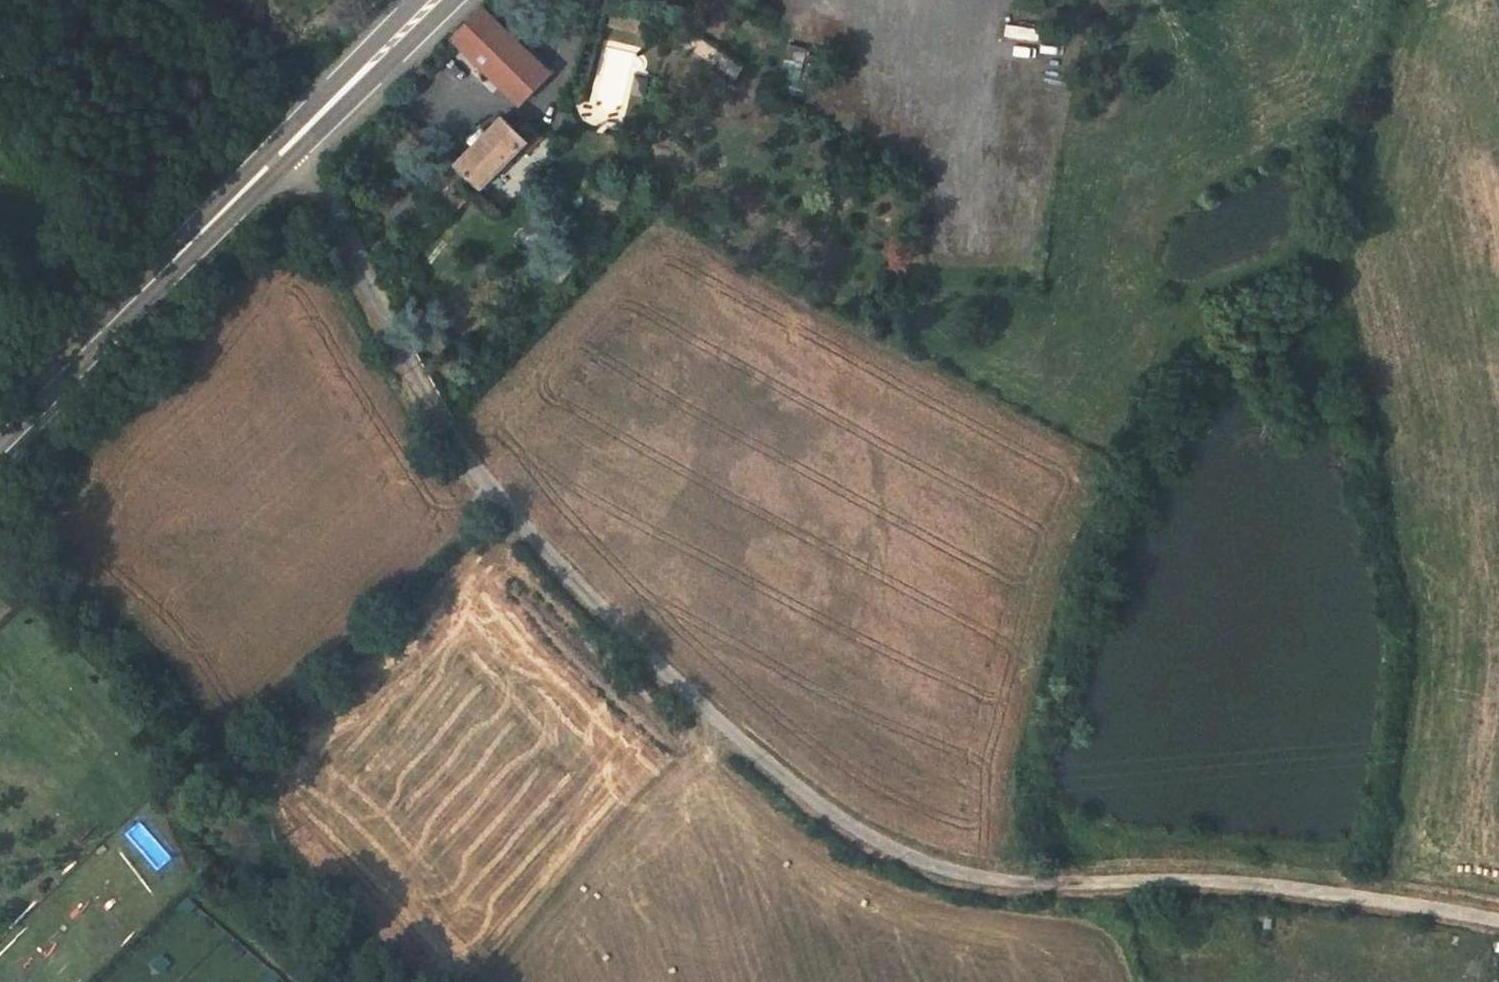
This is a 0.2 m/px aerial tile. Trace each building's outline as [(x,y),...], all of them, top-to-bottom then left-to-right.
[(523,107),(555,71),(482,5),(450,41),(523,107)] [(443,72),(411,103),(481,172),(510,142),(443,72)] [(582,83),(572,81),(569,96),(578,98),(582,83)] [(582,83),(578,98),(589,100),(592,85),(582,83)]
